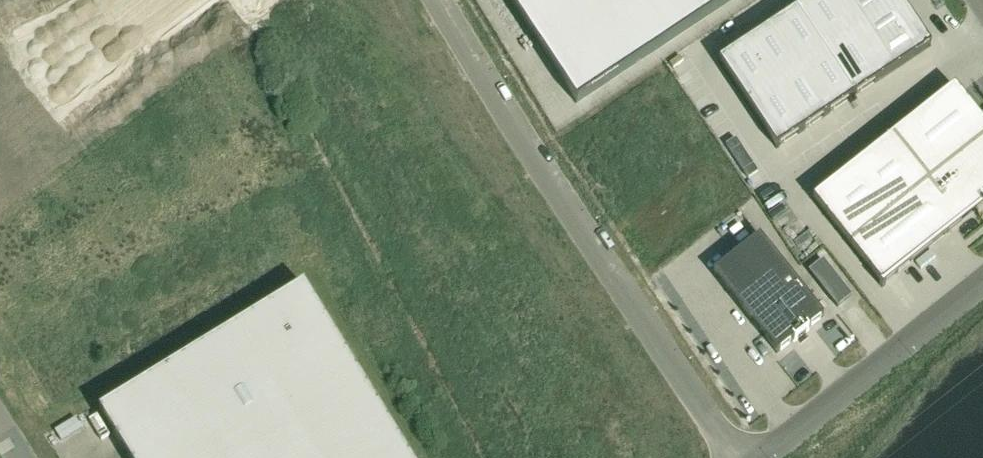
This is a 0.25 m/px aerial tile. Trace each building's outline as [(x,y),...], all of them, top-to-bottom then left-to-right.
[(576,104),(733,0),(507,0),(576,104)] [(821,56),(845,40),(831,18),(819,0),(810,0),(792,12),(821,56)] [(831,18),(857,0),(819,0),(831,18)] [(901,2),(900,0),(857,0),(831,18),(845,40),(901,2)] [(860,62),(916,24),(901,2),(845,40),(860,62)] [(821,56),(792,12),(767,29),(796,72),(821,56)] [(930,46),(916,24),(860,62),(874,83),(930,46)] [(796,72),(767,29),(742,45),(771,89),(796,72)] [(850,100),(874,83),(860,62),(845,40),(821,56),(850,100)] [(718,61),(747,105),(771,89),(742,45),(718,61)] [(825,116),(850,100),(821,56),(796,72),(825,116)] [(796,72),(771,89),(800,132),(825,116),(796,72)] [(812,198),(882,286),(982,206),(982,121),(954,85),(812,198)] [(800,132),(771,89),(747,105),(776,148),(800,132)] [(823,316),(759,235),(713,273),(777,353),(823,316)] [(823,260),(809,271),(837,307),(851,296),(823,260)] [(99,410),(128,457),(410,457),(304,284),(99,410)] [(67,444),(95,429),(88,414),(59,429),(67,444)]
